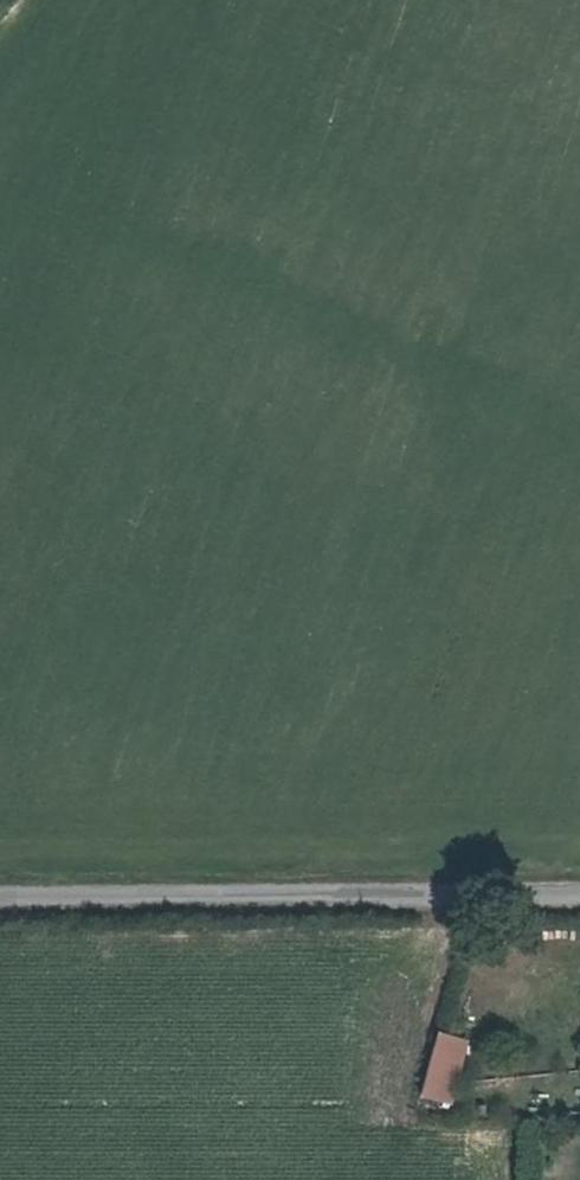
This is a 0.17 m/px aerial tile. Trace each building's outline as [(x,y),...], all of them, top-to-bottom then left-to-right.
[(415,1092),(443,1101),(461,1042),(434,1033),(415,1092)]
